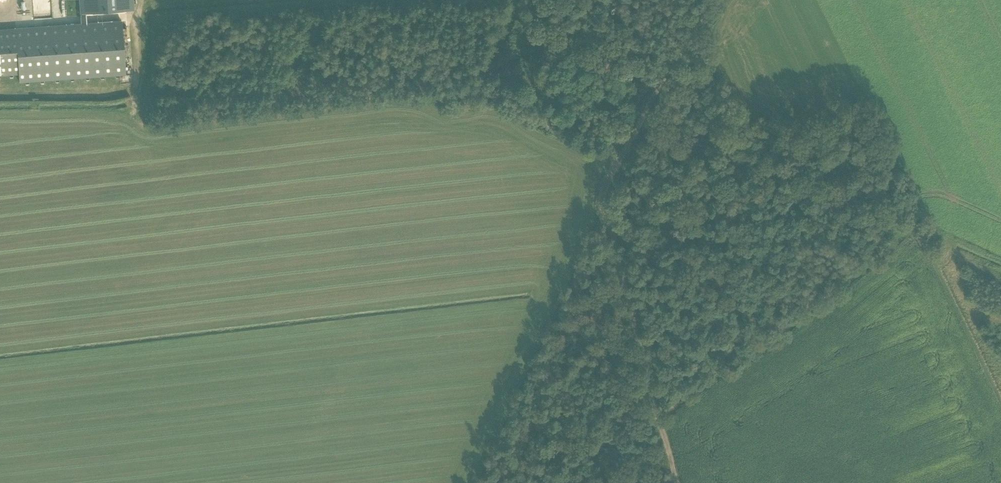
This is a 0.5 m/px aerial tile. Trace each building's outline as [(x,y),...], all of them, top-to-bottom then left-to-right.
[(80,13),(131,10),(130,0),(79,0),(80,13)] [(19,75),(20,82),(125,75),(121,20),(16,28),(0,29),(0,76),(19,75)]
